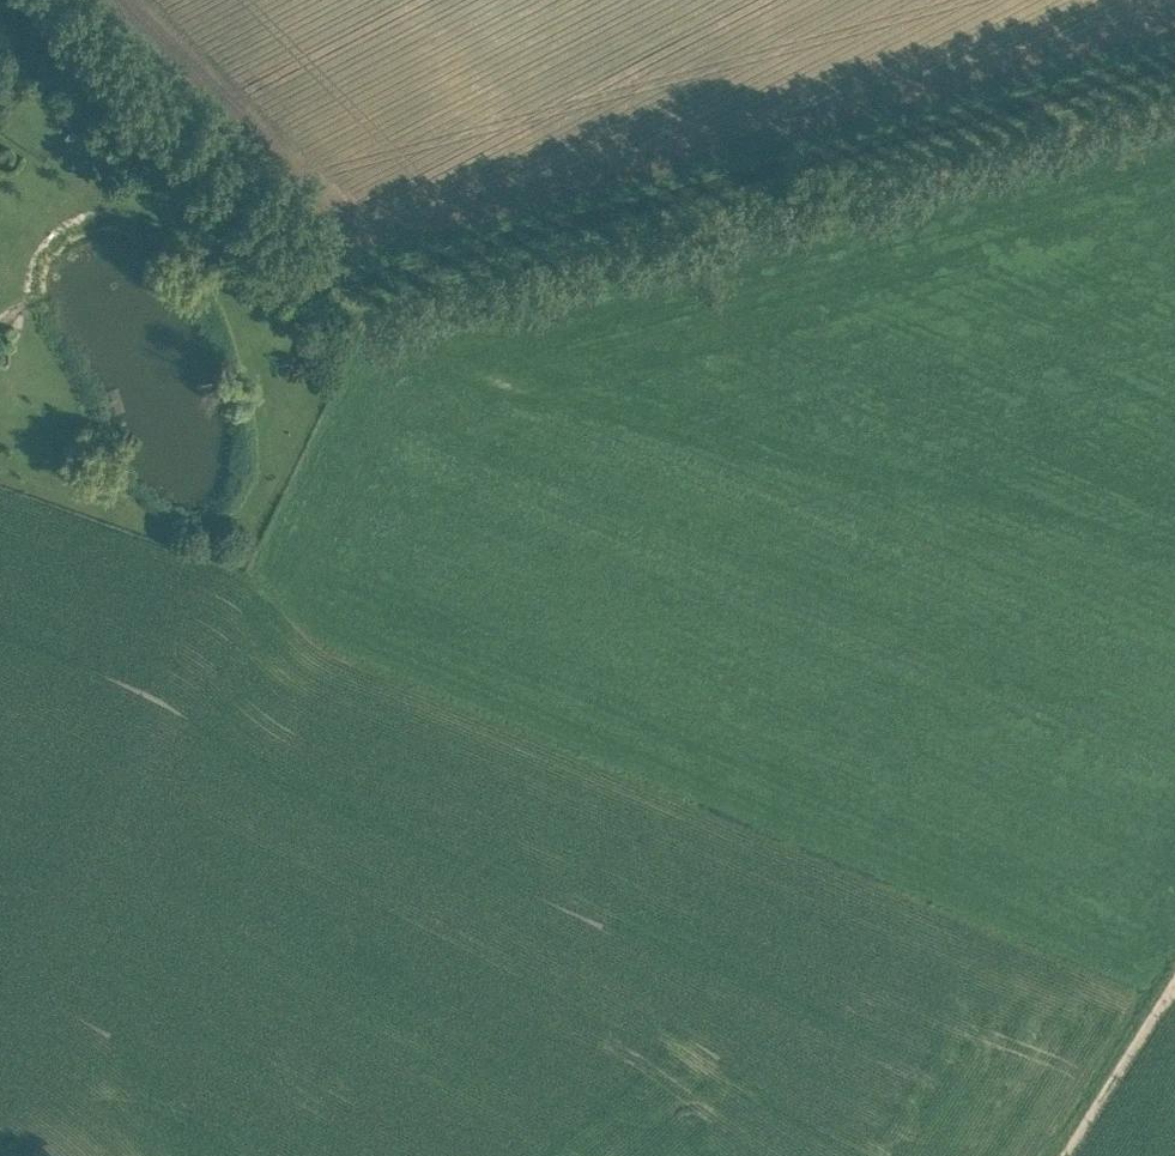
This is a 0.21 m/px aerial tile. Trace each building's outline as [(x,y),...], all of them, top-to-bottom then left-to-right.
[(73,126),(66,136),(81,147),(88,138),(73,126)]
